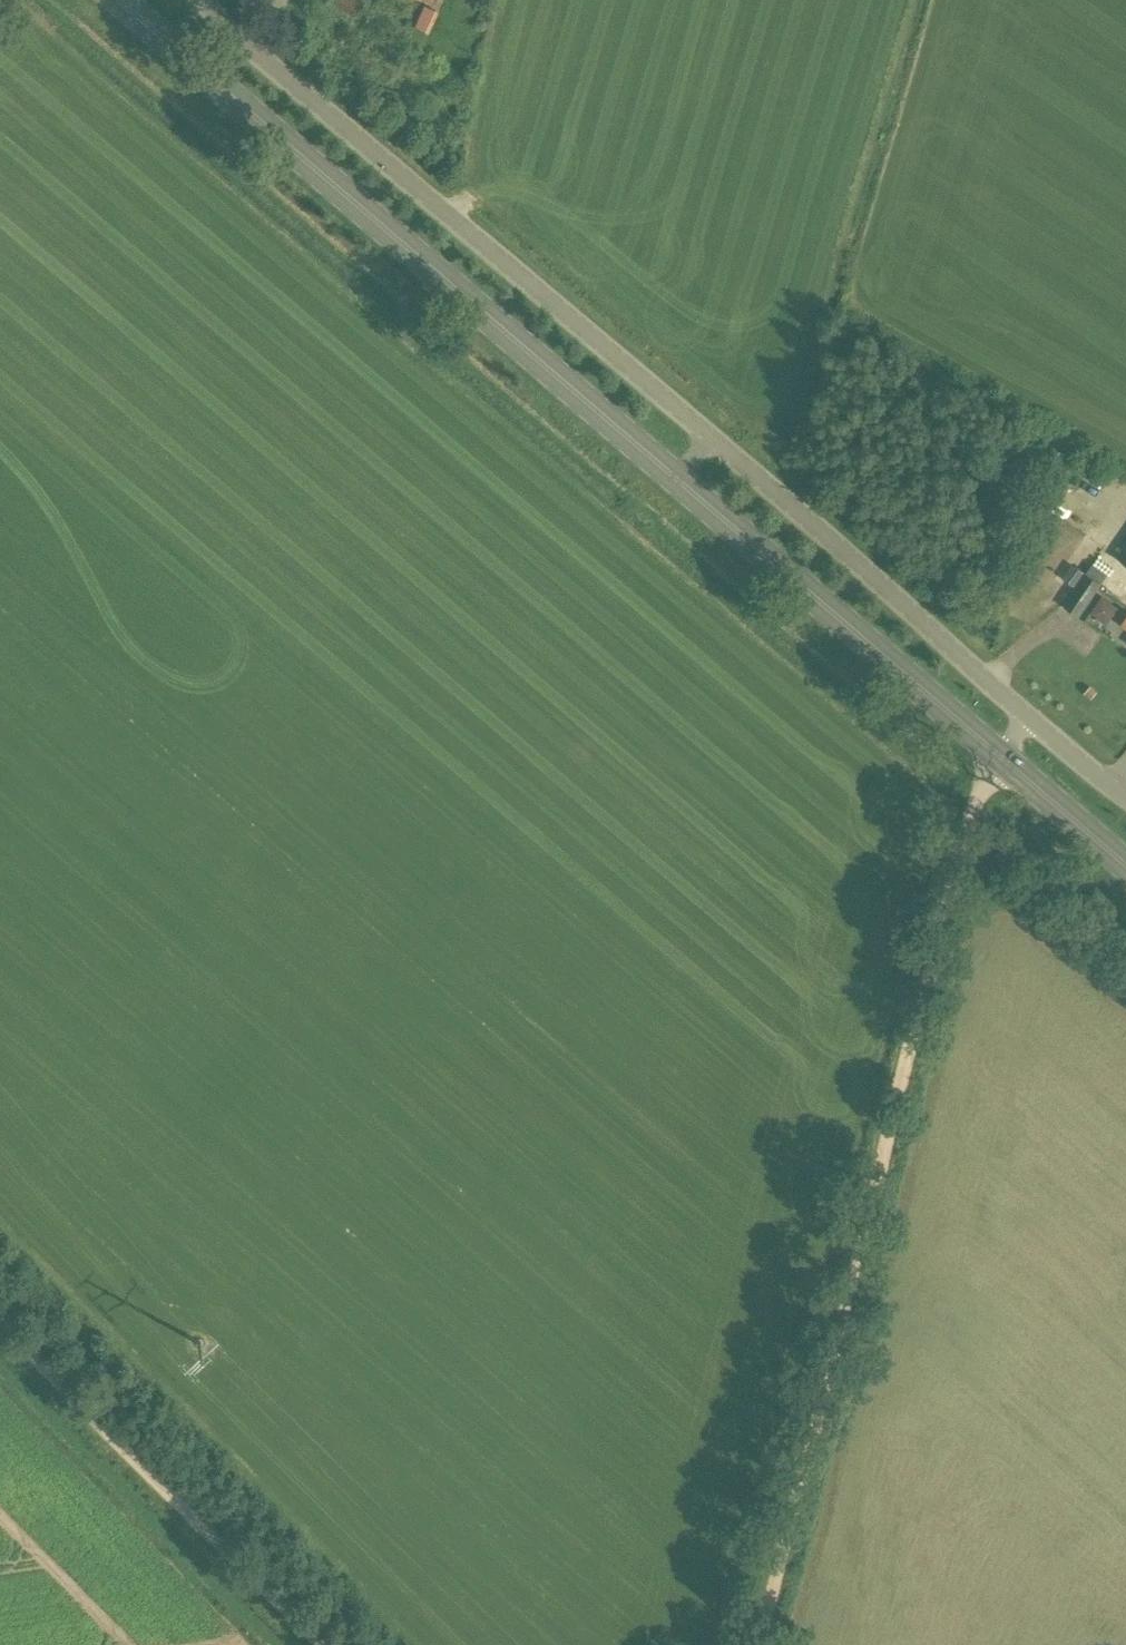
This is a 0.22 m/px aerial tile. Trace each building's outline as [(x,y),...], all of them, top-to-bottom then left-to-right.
[(434,31),(440,7),(425,3),(418,27),(434,31)] [(1054,477),(1066,454),(1054,448),(1042,471),(1054,477)] [(1125,564),(1125,543),(1116,557),(1125,564)] [(1063,606),(1080,617),(1102,584),(1086,572),(1063,606)] [(1100,594),(1095,614),(1116,619),(1121,599),(1100,594)]
